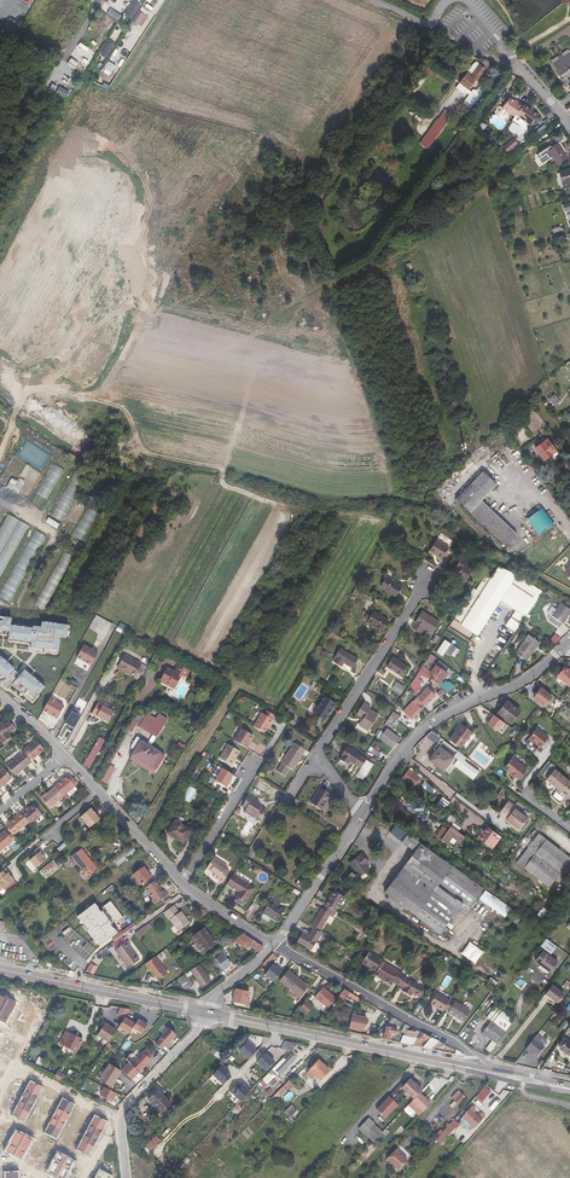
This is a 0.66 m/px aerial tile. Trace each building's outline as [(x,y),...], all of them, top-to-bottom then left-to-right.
[(141,5),(134,0),(125,14),(132,19),(138,10),(141,5)] [(148,16),(138,10),(132,19),(131,21),(141,27),(148,16)] [(18,22),(10,17),(4,25),(12,31),(18,22)] [(104,25),(98,21),(90,33),(96,37),(104,25)] [(115,43),(109,39),(103,48),(109,52),(115,43)] [(569,89),(569,51),(563,56),(562,54),(558,56),(559,58),(552,62),(558,73),(557,73),(559,76),(561,75),(563,78),(561,80),(564,84),(566,82),(569,89)] [(116,66),(108,61),(102,70),(110,75),(116,66)] [(70,75),(78,63),(64,62),(63,70),(70,75)] [(464,85),(474,92),(489,70),(479,63),(464,85)] [(114,80),(111,78),(106,85),(109,87),(114,80)] [(470,97),(474,92),(464,85),(460,91),(470,97)] [(519,102),(515,98),(507,108),(519,117),(520,116),(528,106),(524,103),(523,104),(519,102)] [(528,105),(528,106),(520,116),(534,126),(542,115),(528,105)] [(424,144),(432,150),(456,117),(448,111),(442,120),(441,120),(424,144)] [(521,142),(516,136),(506,146),(510,151),(521,142)] [(559,144),(548,151),(557,164),(568,157),(559,144)] [(564,188),(569,186),(569,169),(559,172),(564,188)] [(549,398),(554,405),(559,402),(554,395),(549,398)] [(557,420),(563,428),(568,424),(562,417),(557,420)] [(535,448),(544,460),(552,454),(554,457),(558,453),(547,439),(535,448)] [(484,442),(463,463),(468,468),(489,447),(484,442)] [(552,454),(544,460),(546,463),(554,457),(552,454)] [(45,507),(63,469),(51,463),(33,501),(45,507)] [(457,499),(506,546),(517,534),(481,500),(497,484),(483,471),(457,499)] [(61,511),(66,514),(83,477),(73,473),(53,516),(57,518),(61,511)] [(73,536),(84,540),(96,511),(86,507),(73,536)] [(541,507),(527,519),(539,534),(554,523),(541,507)] [(48,518),(45,522),(57,528),(59,524),(48,518)] [(33,530),(0,598),(12,603),(44,535),(33,530)] [(434,553),(442,558),(449,548),(437,540),(429,551),(433,553),(434,553)] [(463,556),(456,566),(461,569),(459,572),(455,578),(464,583),(474,567),(465,562),(467,559),(463,556)] [(516,574),(498,566),(490,578),(488,577),(487,578),(485,577),(476,590),(473,588),(457,614),(458,615),(455,620),(453,620),(448,627),(470,641),(474,634),(478,636),(500,601),(526,617),(543,592),(516,574)] [(381,586),(396,596),(402,587),(387,577),(381,586)] [(367,598),(370,594),(363,590),(361,594),(367,598)] [(562,623),(565,619),(566,620),(569,613),(569,609),(561,603),(552,616),(551,615),(548,620),(559,627),(562,623)] [(367,621),(382,630),(388,620),(374,611),(367,621)] [(412,628),(421,633),(424,628),(432,633),(439,622),(422,611),(412,628)] [(0,617),(0,635),(9,636),(8,641),(31,644),(30,647),(44,649),(44,652),(58,654),(60,636),(67,637),(68,625),(42,622),(41,627),(41,632),(33,631),(33,626),(11,623),(11,618),(0,617)] [(505,625),(514,632),(520,623),(511,617),(505,625)] [(536,645),(537,646),(539,642),(528,634),(515,653),(526,660),(534,649),(533,649),(536,645)] [(554,634),(550,640),(556,644),(560,638),(554,634)] [(451,644),(445,640),(437,652),(443,656),(451,644)] [(98,652),(84,645),(77,657),(91,665),(98,652)] [(347,663),(346,664),(352,668),(358,659),(340,648),(335,657),(336,657),(333,661),(341,666),(344,662),(344,661),(347,663)] [(141,664),(148,667),(156,651),(151,649),(146,659),(144,658),(141,664)] [(137,672),(143,676),(148,667),(141,664),(125,655),(118,667),(128,673),(129,671),(136,675),(137,672)] [(2,683),(1,684),(5,688),(10,682),(12,684),(33,702),(45,687),(32,676),(33,674),(31,673),(30,674),(24,670),(20,675),(13,669),(14,668),(8,663),(9,662),(7,660),(6,661),(0,656),(0,681),(2,683)] [(393,657),(387,667),(401,675),(407,666),(393,657)] [(190,671),(189,670),(178,665),(175,671),(167,667),(160,681),(168,685),(169,684),(175,687),(181,676),(186,678),(190,671)] [(432,679),(438,684),(447,671),(436,665),(431,673),(434,676),(432,679)] [(450,669),(456,673),(459,670),(453,665),(450,669)] [(569,687),(569,670),(566,666),(557,676),(569,687)] [(151,680),(156,672),(149,668),(144,676),(151,680)] [(421,683),(414,678),(410,685),(416,694),(419,690),(417,689),(421,683)] [(392,689),(401,694),(406,687),(397,681),(392,689)] [(435,695),(427,687),(418,697),(424,706),(435,695)] [(534,697),(544,705),(551,696),(542,688),(534,697)] [(324,696),(313,714),(324,721),(335,703),(324,696)] [(50,698),(43,711),(57,719),(64,706),(50,698)] [(412,719),(414,717),(415,715),(421,709),(418,707),(422,703),(417,698),(404,711),(412,719)] [(507,701),(498,713),(511,723),(520,711),(507,701)] [(98,703),(92,714),(109,723),(114,712),(98,703)] [(356,714),(363,718),(359,725),(368,731),(378,715),(369,709),(371,707),(364,703),(356,714)] [(191,714),(198,718),(202,713),(195,708),(191,714)] [(72,733),(81,717),(76,715),(78,712),(73,709),(65,724),(70,727),(68,730),(72,733)] [(393,712),(390,716),(397,721),(400,717),(393,712)] [(140,726),(157,737),(168,719),(159,713),(156,718),(148,713),(140,726)] [(196,723),(198,718),(191,714),(189,719),(196,723)] [(254,727),(265,733),(268,729),(269,726),(270,726),(274,721),(263,714),(254,727)] [(512,728),(496,716),(494,718),(510,730),(512,728)] [(4,743),(11,737),(9,734),(16,728),(13,724),(10,721),(3,727),(0,723),(0,740),(1,740),(4,743)] [(461,747),(472,732),(461,724),(456,731),(455,731),(449,739),(461,747)] [(379,738),(392,748),(400,738),(387,728),(379,738)] [(511,736),(513,738),(517,732),(512,728),(510,730),(507,733),(511,736)] [(537,728),(529,737),(540,746),(548,737),(537,728)] [(241,729),(234,741),(247,749),(249,744),(248,743),(249,742),(252,736),(241,729)] [(426,756),(439,740),(429,732),(416,748),(426,756)] [(503,746),(507,741),(511,736),(507,733),(503,738),(502,737),(498,742),(503,746)] [(83,765),(89,769),(105,740),(99,737),(83,765)] [(25,751),(23,752),(30,760),(31,758),(32,760),(44,750),(36,740),(24,750),(25,751)] [(458,751),(444,740),(429,760),(443,770),(453,757),(458,751)] [(141,741),(130,759),(154,774),(165,756),(141,741)] [(305,750),(304,749),(295,744),(294,743),(282,763),(292,770),(305,750)] [(240,752),(229,745),(220,759),(232,766),(235,762),(234,761),(236,758),(240,752)] [(356,753),(350,749),(346,747),(341,755),(342,756),(340,760),(348,765),(350,761),(354,764),(360,755),(356,753)] [(382,753),(373,748),(371,752),(380,757),(382,753)] [(13,774),(15,776),(31,762),(30,760),(23,752),(7,766),(9,768),(13,774)] [(505,768),(511,773),(511,775),(514,778),(515,776),(520,779),(528,769),(513,758),(505,768)] [(108,765),(102,782),(108,785),(115,768),(108,765)] [(421,778),(422,776),(410,767),(409,769),(421,778)] [(12,778),(10,776),(13,774),(9,768),(5,770),(4,768),(0,771),(0,788),(12,778)] [(234,775),(223,769),(216,781),(226,787),(227,788),(230,783),(229,782),(231,780),(234,775)] [(414,786),(421,778),(409,769),(402,778),(414,786)] [(547,779),(558,788),(555,792),(554,795),(559,799),(560,800),(562,799),(566,794),(562,792),(569,782),(555,769),(547,779)] [(67,776),(54,787),(62,797),(67,792),(70,795),(77,790),(74,786),(75,786),(74,785),(76,783),(70,776),(68,777),(67,776)] [(226,787),(216,781),(214,785),(224,791),(226,787)] [(55,803),(63,797),(62,797),(54,787),(45,795),(45,794),(41,798),(50,809),(56,804),(55,803)] [(311,803),(321,810),(331,795),(320,788),(311,803)] [(249,795),(242,807),(246,809),(244,812),(259,820),(265,809),(257,804),(259,802),(249,795)] [(435,807),(442,812),(444,810),(449,802),(442,797),(435,807)] [(206,809),(214,814),(220,804),(212,799),(206,809)] [(516,806),(509,800),(499,812),(507,818),(505,820),(511,824),(512,823),(520,829),(529,818),(515,808),(516,806)] [(176,802),(172,808),(177,812),(181,805),(176,802)] [(29,822),(30,824),(42,814),(40,812),(35,807),(33,804),(26,811),(25,810),(21,813),(29,822)] [(94,812),(91,808),(80,817),(86,824),(91,821),(97,816),(94,812)] [(442,812),(439,817),(449,824),(454,817),(450,814),(444,810),(442,812)] [(21,813),(21,812),(9,822),(10,822),(6,825),(9,829),(12,832),(14,835),(18,831),(29,822),(21,813)] [(95,812),(94,812),(97,816),(91,821),(94,824),(101,818),(95,812)] [(449,824),(455,828),(457,825),(454,822),(457,819),(455,817),(454,817),(449,824)] [(174,835),(173,837),(183,843),(191,830),(175,821),(169,832),(174,835)] [(511,824),(510,825),(519,831),(520,829),(512,823),(511,824)] [(455,828),(451,826),(447,830),(443,827),(436,836),(441,839),(444,841),(448,836),(459,844),(464,836),(456,829),(455,828)] [(498,834),(488,827),(484,831),(483,830),(478,838),(489,846),(498,834)] [(2,850),(6,847),(13,840),(11,838),(7,833),(5,831),(0,835),(0,851),(2,850)] [(435,929),(433,931),(438,935),(440,933),(444,936),(449,929),(445,926),(463,902),(469,907),(483,889),(408,833),(402,841),(415,852),(385,892),(389,895),(387,899),(396,906),(399,902),(402,904),(399,908),(402,910),(405,907),(415,915),(435,929)] [(517,862),(548,887),(569,859),(569,857),(539,833),(517,862)] [(491,848),(501,838),(499,836),(489,846),(491,848)] [(41,851),(38,847),(31,853),(34,856),(29,860),(36,868),(46,859),(42,855),(40,852),(41,851)] [(113,859),(118,866),(136,854),(132,847),(113,859)] [(97,869),(81,849),(72,856),(88,876),(97,869)] [(363,860),(365,858),(362,854),(349,863),(359,876),(370,868),(367,864),(363,860)] [(206,869),(215,874),(213,877),(222,883),(229,871),(226,869),(227,867),(213,858),(206,869)] [(45,875),(57,865),(53,860),(41,870),(45,875)] [(261,869),(255,865),(252,871),(257,874),(261,869)] [(133,874),(141,885),(152,877),(149,873),(148,874),(146,871),(146,870),(144,867),(133,874)] [(6,869),(0,873),(0,885),(3,889),(14,880),(10,876),(8,873),(9,872),(6,869)] [(233,875),(227,884),(239,892),(236,897),(245,902),(246,903),(255,888),(235,876),(233,875)] [(155,881),(145,888),(153,899),(151,900),(155,905),(168,895),(164,891),(163,892),(155,881)] [(325,905),(333,910),(336,912),(345,897),(333,890),(325,905)] [(480,899),(505,916),(511,908),(485,891),(480,899)] [(245,902),(236,897),(234,900),(243,906),(245,902)] [(99,944),(100,946),(108,940),(106,939),(109,937),(110,938),(118,933),(114,928),(113,928),(112,927),(110,925),(114,922),(115,921),(116,921),(117,923),(124,918),(111,901),(102,908),(104,910),(101,913),(99,910),(98,909),(99,909),(95,903),(78,917),(80,920),(84,925),(85,924),(89,929),(87,931),(94,939),(94,938),(96,940),(99,944)] [(263,912),(264,913),(270,917),(277,921),(284,910),(271,901),(263,912)] [(179,913),(174,905),(164,913),(169,920),(170,919),(179,931),(190,923),(181,911),(179,913)] [(322,909),(311,927),(313,928),(320,932),(333,910),(325,905),(323,909),(322,909)] [(513,920),(516,916),(511,912),(508,916),(513,920)] [(433,932),(433,931),(435,929),(415,915),(413,918),(433,932)] [(497,919),(481,945),(489,950),(505,924),(497,919)] [(86,931),(87,931),(89,929),(85,924),(84,925),(80,920),(79,922),(86,931)] [(123,935),(136,926),(134,923),(112,939),(114,942),(123,935)] [(135,933),(139,938),(145,934),(143,932),(147,929),(151,926),(149,923),(135,933)] [(312,950),(321,933),(320,932),(313,928),(308,937),(302,933),(297,941),(312,950)] [(204,929),(193,937),(204,952),(217,943),(211,935),(210,936),(204,929)] [(510,929),(506,936),(515,943),(517,940),(511,936),(514,932),(510,929)] [(243,934),(242,934),(228,944),(229,947),(235,942),(236,942),(244,947),(245,946),(248,948),(250,946),(260,952),(263,947),(243,934)] [(115,950),(128,941),(123,935),(114,942),(111,944),(115,950)] [(204,952),(193,937),(191,939),(202,954),(204,952)] [(546,939),(541,946),(551,954),(557,947),(546,939)] [(131,945),(128,941),(115,950),(128,968),(139,959),(130,946),(131,945)] [(477,963),(483,950),(468,942),(462,955),(477,963)] [(536,961),(550,972),(557,961),(543,951),(536,961)] [(376,972),(382,962),(383,960),(369,952),(363,962),(372,967),(371,969),(376,972)] [(275,956),(273,953),(264,962),(263,964),(265,966),(266,964),(267,965),(275,956)] [(219,972),(231,965),(224,954),(212,962),(219,972)] [(155,957),(145,964),(148,969),(149,968),(150,970),(155,977),(156,976),(159,980),(168,974),(155,957)] [(376,972),(374,975),(390,984),(392,981),(398,985),(403,976),(404,975),(382,962),(376,972)] [(93,973),(97,967),(91,963),(87,969),(93,973)] [(265,974),(274,982),(282,972),(277,967),(278,966),(274,963),(265,974)] [(199,964),(178,979),(185,990),(193,985),(188,977),(193,974),(202,987),(210,981),(199,964)] [(300,997),(307,987),(296,978),(297,977),(288,970),(280,981),(300,997)] [(415,995),(420,998),(425,989),(403,976),(398,985),(404,988),(402,991),(411,996),(413,993),(414,992),(416,994),(415,995)] [(296,978),(307,987),(308,986),(297,977),(296,978)] [(546,994),(557,1002),(564,993),(552,985),(546,994)] [(315,997),(328,1009),(336,999),(323,988),(315,997)] [(358,1002),(360,998),(344,989),(337,998),(341,1002),(347,995),(358,1002)] [(249,992),(236,990),(233,1002),(247,1004),(249,992)] [(430,1004),(443,1011),(444,1008),(449,1000),(436,993),(430,1004)] [(5,1023),(16,1004),(0,995),(0,1020),(5,1023)] [(470,1011),(450,998),(449,1000),(444,1008),(449,1011),(448,1012),(464,1022),(470,1011)] [(311,1006),(305,1001),(298,1009),(303,1014),(311,1006)] [(485,1050),(490,1053),(514,1020),(495,1006),(486,1018),(491,1021),(482,1033),(492,1041),(485,1050)] [(353,1015),(350,1028),(364,1031),(366,1018),(353,1015)] [(397,1028),(399,1021),(393,1017),(380,1030),(385,1031),(383,1039),(390,1040),(391,1033),(396,1034),(397,1028)] [(133,1028),(136,1023),(132,1021),(131,1022),(128,1020),(125,1018),(119,1026),(129,1033),(133,1028)] [(138,1019),(136,1023),(133,1028),(141,1033),(148,1023),(144,1021),(143,1022),(141,1021),(138,1019)] [(108,1042),(116,1031),(104,1024),(97,1035),(108,1042)] [(155,1044),(161,1049),(175,1035),(169,1029),(160,1038),(161,1039),(155,1044)] [(406,1037),(403,1036),(401,1042),(413,1045),(416,1038),(415,1038),(416,1032),(405,1030),(404,1033),(407,1034),(406,1037)] [(66,1032),(60,1044),(76,1052),(82,1040),(66,1032)] [(421,1032),(416,1038),(413,1045),(433,1049),(441,1042),(421,1032)] [(547,1042),(541,1038),(538,1042),(534,1039),(526,1048),(530,1051),(531,1050),(534,1052),(538,1055),(545,1047),(544,1047),(547,1044),(547,1042)] [(569,1055),(569,1042),(566,1039),(560,1049),(569,1055)] [(249,1060),(257,1051),(248,1042),(239,1051),(249,1060)] [(143,1052),(149,1057),(152,1054),(146,1048),(143,1052)] [(136,1058),(131,1064),(138,1071),(143,1066),(144,1067),(151,1060),(149,1057),(143,1052),(143,1051),(136,1058)] [(217,1052),(215,1055),(222,1061),(225,1057),(217,1051),(217,1052)] [(258,1062),(268,1072),(276,1063),(272,1059),(269,1056),(271,1055),(267,1052),(258,1062)] [(129,1063),(131,1064),(136,1058),(131,1053),(126,1059),(129,1063)] [(277,1076),(282,1071),(283,1072),(285,1070),(283,1069),(288,1065),(289,1066),(292,1063),(291,1062),(295,1057),(291,1053),(273,1072),(277,1076)] [(319,1061),(306,1074),(312,1080),(316,1076),(321,1081),(330,1071),(319,1061)] [(99,1080),(112,1088),(122,1072),(109,1063),(99,1080)] [(122,1071),(131,1080),(139,1072),(138,1071),(131,1064),(129,1063),(122,1071)] [(213,1075),(223,1085),(231,1077),(228,1073),(229,1072),(222,1065),(213,1075)] [(69,1069),(67,1074),(77,1079),(79,1074),(69,1069)] [(265,1079),(258,1086),(262,1089),(268,1083),(265,1079)] [(423,1090),(411,1079),(402,1087),(414,1099),(420,1093),(423,1090)] [(289,1080),(278,1092),(281,1095),(289,1087),(291,1089),(294,1085),(289,1080)] [(277,1081),(266,1093),(270,1096),(281,1084),(277,1081)] [(30,1082),(13,1115),(24,1121),(42,1088),(30,1082)] [(230,1091),(241,1101),(250,1092),(243,1084),(241,1086),(238,1083),(230,1091)] [(158,1091),(163,1096),(165,1093),(156,1084),(143,1098),(147,1102),(148,1100),(158,1091)] [(116,1093),(104,1087),(100,1095),(112,1101),(116,1093)] [(455,1100),(454,1101),(457,1104),(465,1097),(458,1090),(451,1097),(455,1100)] [(171,1103),(163,1096),(158,1091),(148,1100),(161,1113),(171,1103)] [(431,1104),(420,1093),(414,1099),(412,1101),(409,1105),(420,1115),(423,1111),(431,1104)] [(390,1096),(383,1104),(388,1109),(389,1108),(392,1111),(398,1105),(390,1096)] [(63,1099),(45,1132),(56,1138),(74,1105),(63,1099)] [(388,1109),(383,1104),(377,1110),(386,1118),(392,1111),(389,1108),(388,1109)] [(291,1118),(298,1111),(292,1105),(285,1112),(291,1118)] [(474,1128),(482,1120),(470,1109),(463,1117),(474,1128)] [(95,1116),(77,1149),(89,1155),(106,1122),(95,1116)] [(364,1135),(365,1133),(374,1141),(382,1132),(374,1124),(375,1123),(369,1118),(358,1129),(364,1135)] [(445,1131),(436,1140),(440,1144),(449,1135),(445,1131)] [(17,1132),(7,1151),(21,1159),(32,1139),(17,1132)] [(399,1170),(408,1160),(396,1149),(387,1158),(399,1170)] [(49,1173),(59,1177),(65,1177),(74,1161),(59,1154),(49,1173)] [(95,1177),(112,1177),(113,1176),(99,1169),(95,1177)]
